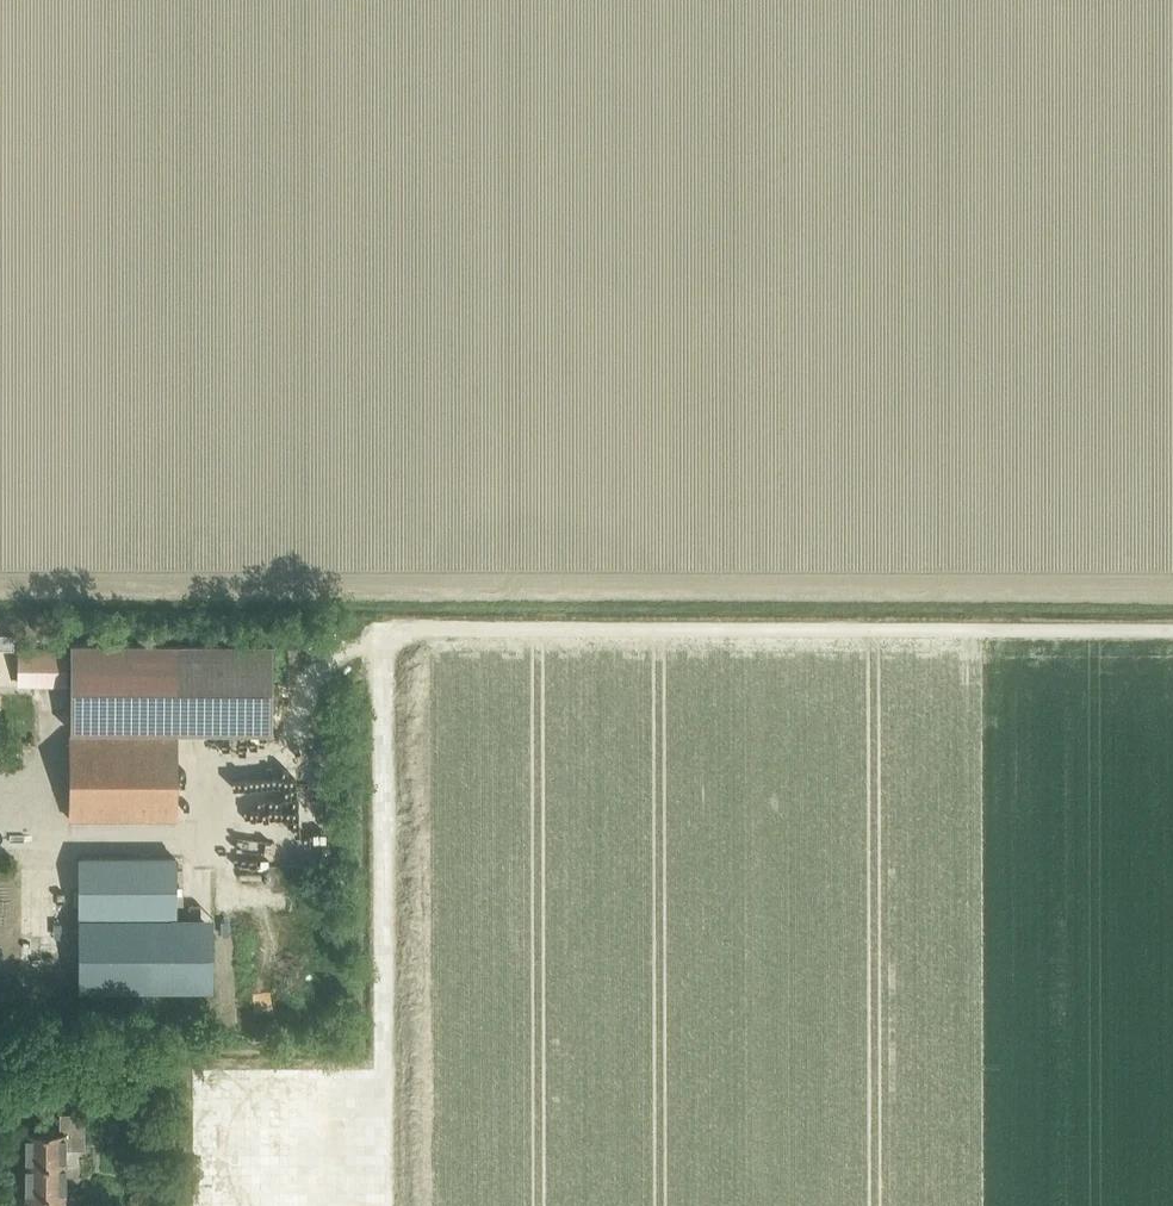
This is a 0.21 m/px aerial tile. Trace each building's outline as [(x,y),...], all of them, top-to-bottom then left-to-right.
[(271,644),(69,644),(69,732),(271,732),(271,644)] [(16,685),(65,685),(65,651),(16,651),(16,685)] [(175,820),(175,736),(69,736),(69,820),(175,820)] [(300,754),(298,743),(278,745),(279,757),(300,754)] [(78,914),(175,914),(175,858),(78,858),(78,914)] [(175,914),(78,914),(78,988),(212,988),(212,917),(175,917),(175,914)] [(64,1165),(64,1150),(85,1149),(85,1114),(59,1114),(59,1133),(25,1133),(26,1165),(64,1165)] [(26,1196),(65,1196),(64,1165),(26,1165),(26,1196)] [(26,1196),(26,1205),(65,1205),(65,1196),(26,1196)]
